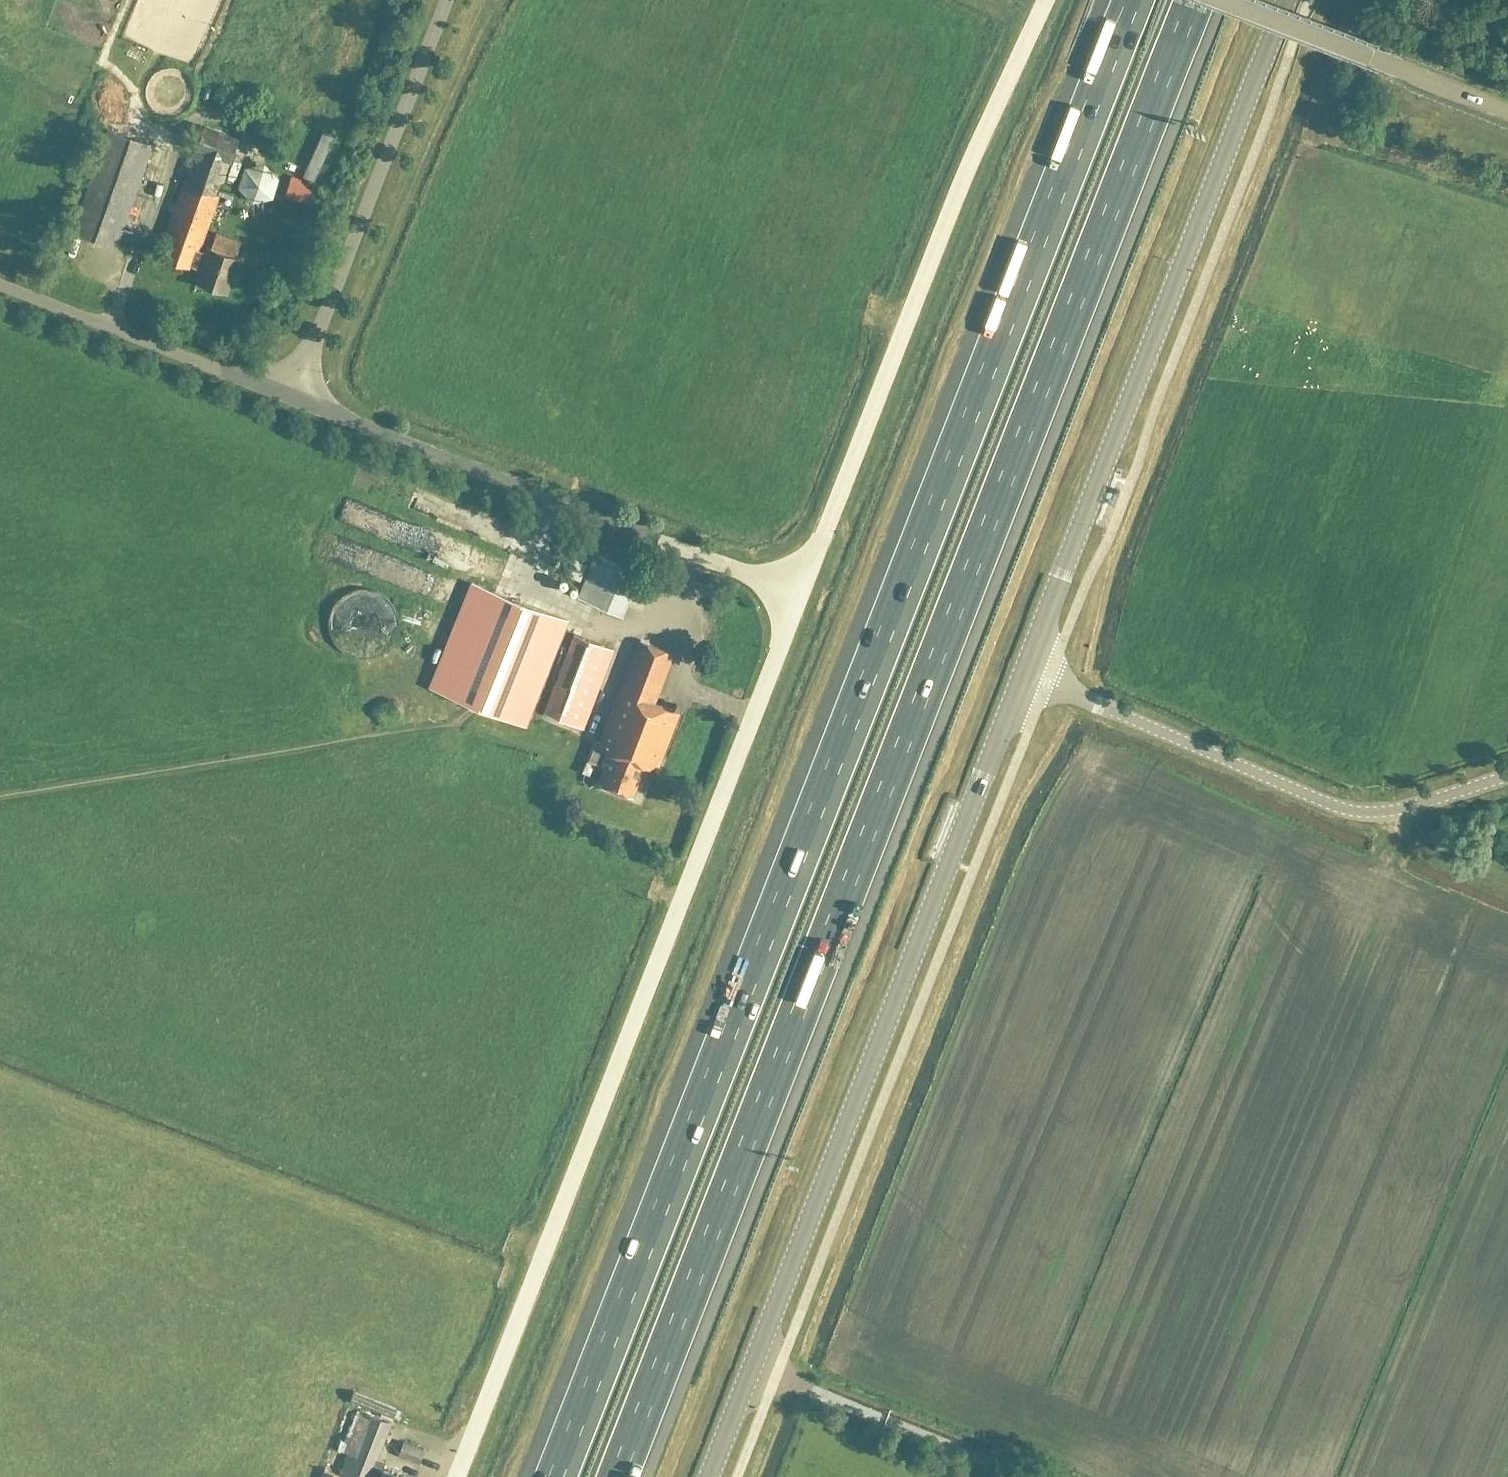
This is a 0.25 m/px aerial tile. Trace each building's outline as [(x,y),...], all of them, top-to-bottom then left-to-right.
[(95,104),(96,126),(124,125),(123,103),(95,104)] [(199,252),(218,198),(215,196),(219,182),(223,183),(230,163),(229,163),(239,138),(205,125),(196,151),(189,149),(180,173),(187,175),(164,240),(167,242),(161,259),(193,270),(193,269),(201,271),(197,284),(227,294),(238,261),(235,259),(241,241),(214,232),(207,255),(199,252)] [(322,131),(302,177),(313,182),(334,136),(322,131)] [(117,249),(152,147),(107,132),(73,233),(117,249)] [(271,199),(278,179),(264,165),(245,169),(238,190),(252,203),(271,199)] [(223,187),(232,191),(240,176),(230,171),(223,187)] [(307,206),(313,187),(290,180),(284,198),(307,206)] [(621,618),(641,575),(597,554),(577,598),(621,618)] [(579,580),(585,564),(573,560),(567,575),(579,580)] [(430,687),(525,725),(565,626),(470,588),(430,687)] [(369,614),(328,624),(337,657),(394,643),(383,599),(366,603),(369,614)] [(582,730),(612,651),(574,637),(543,715),(582,730)] [(656,773),(679,715),(654,706),(673,655),(637,641),(599,742),(594,739),(586,762),(603,769),(597,783),(632,797),(644,768),(656,773)] [(382,1472),(386,1462),(377,1459),(389,1428),(370,1420),(346,1476),(396,1476),(382,1472)] [(337,1433),(321,1476),(342,1476),(356,1440),(337,1433)] [(418,1465),(423,1451),(404,1444),(398,1458),(418,1465)]
